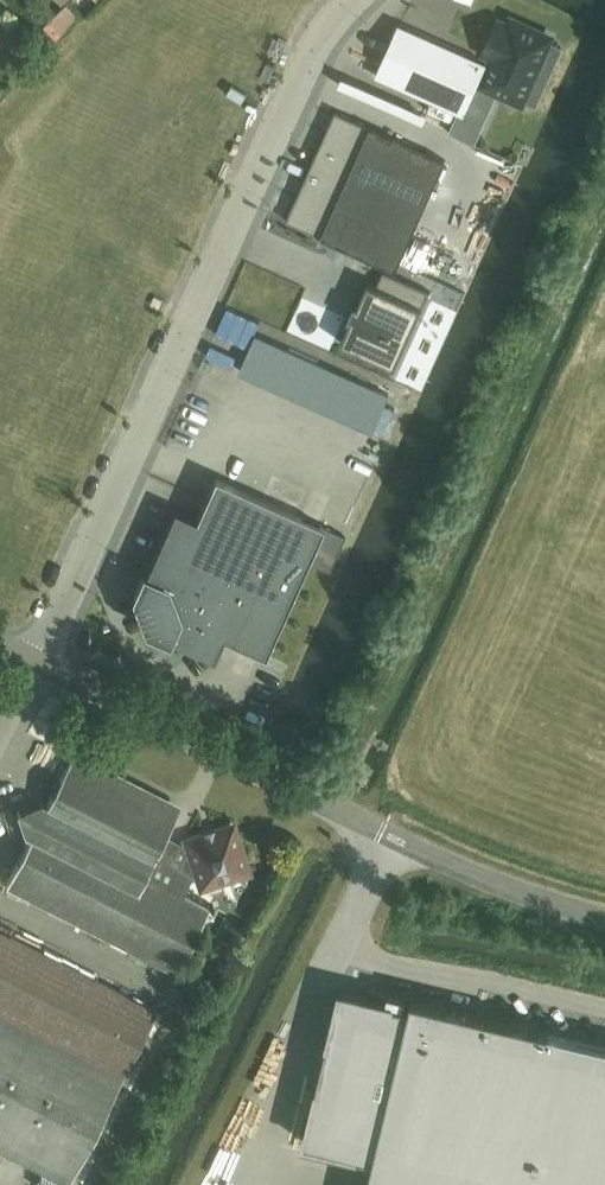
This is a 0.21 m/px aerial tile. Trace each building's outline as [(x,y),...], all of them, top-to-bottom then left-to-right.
[(493,58),(481,84),(522,102),(536,70),(541,72),(553,46),(548,43),(551,36),(511,18),(509,22),(498,18),(482,53),(493,58)] [(485,62),(399,24),(376,75),(462,113),(485,62)] [(336,110),(319,147),(407,187),(424,150),(336,110)] [(446,160),(424,150),(407,187),(319,147),(286,220),(322,237),(323,237),(323,236),(396,270),(446,160)] [(351,320),(341,342),(378,358),(401,308),(419,317),(431,291),(384,269),(377,285),(368,281),(358,304),(355,303),(347,319),(351,320)] [(323,525),(214,477),(195,518),(174,509),(144,575),(143,575),(134,597),(136,598),(147,627),(146,629),(168,639),(168,638),(213,658),(223,637),(265,655),(323,525)] [(26,834),(31,836),(138,891),(157,854),(160,846),(178,811),(72,757),(47,805),(42,802),(18,810),(26,834)] [(157,854),(138,891),(113,939),(176,971),(209,907),(184,894),(194,874),(202,879),(205,885),(250,870),(235,825),(190,840),(192,847),(186,859),(160,846),(157,854)] [(6,885),(113,939),(138,891),(31,836),(6,885)] [(124,1074),(157,1010),(0,930),(0,1148),(68,1183),(124,1074)] [(412,996),(410,1005),(341,989),(328,1044),(327,1044),(317,1086),(318,1086),(305,1141),(374,1158),(367,1184),(604,1184),(604,1042),(412,996)]
